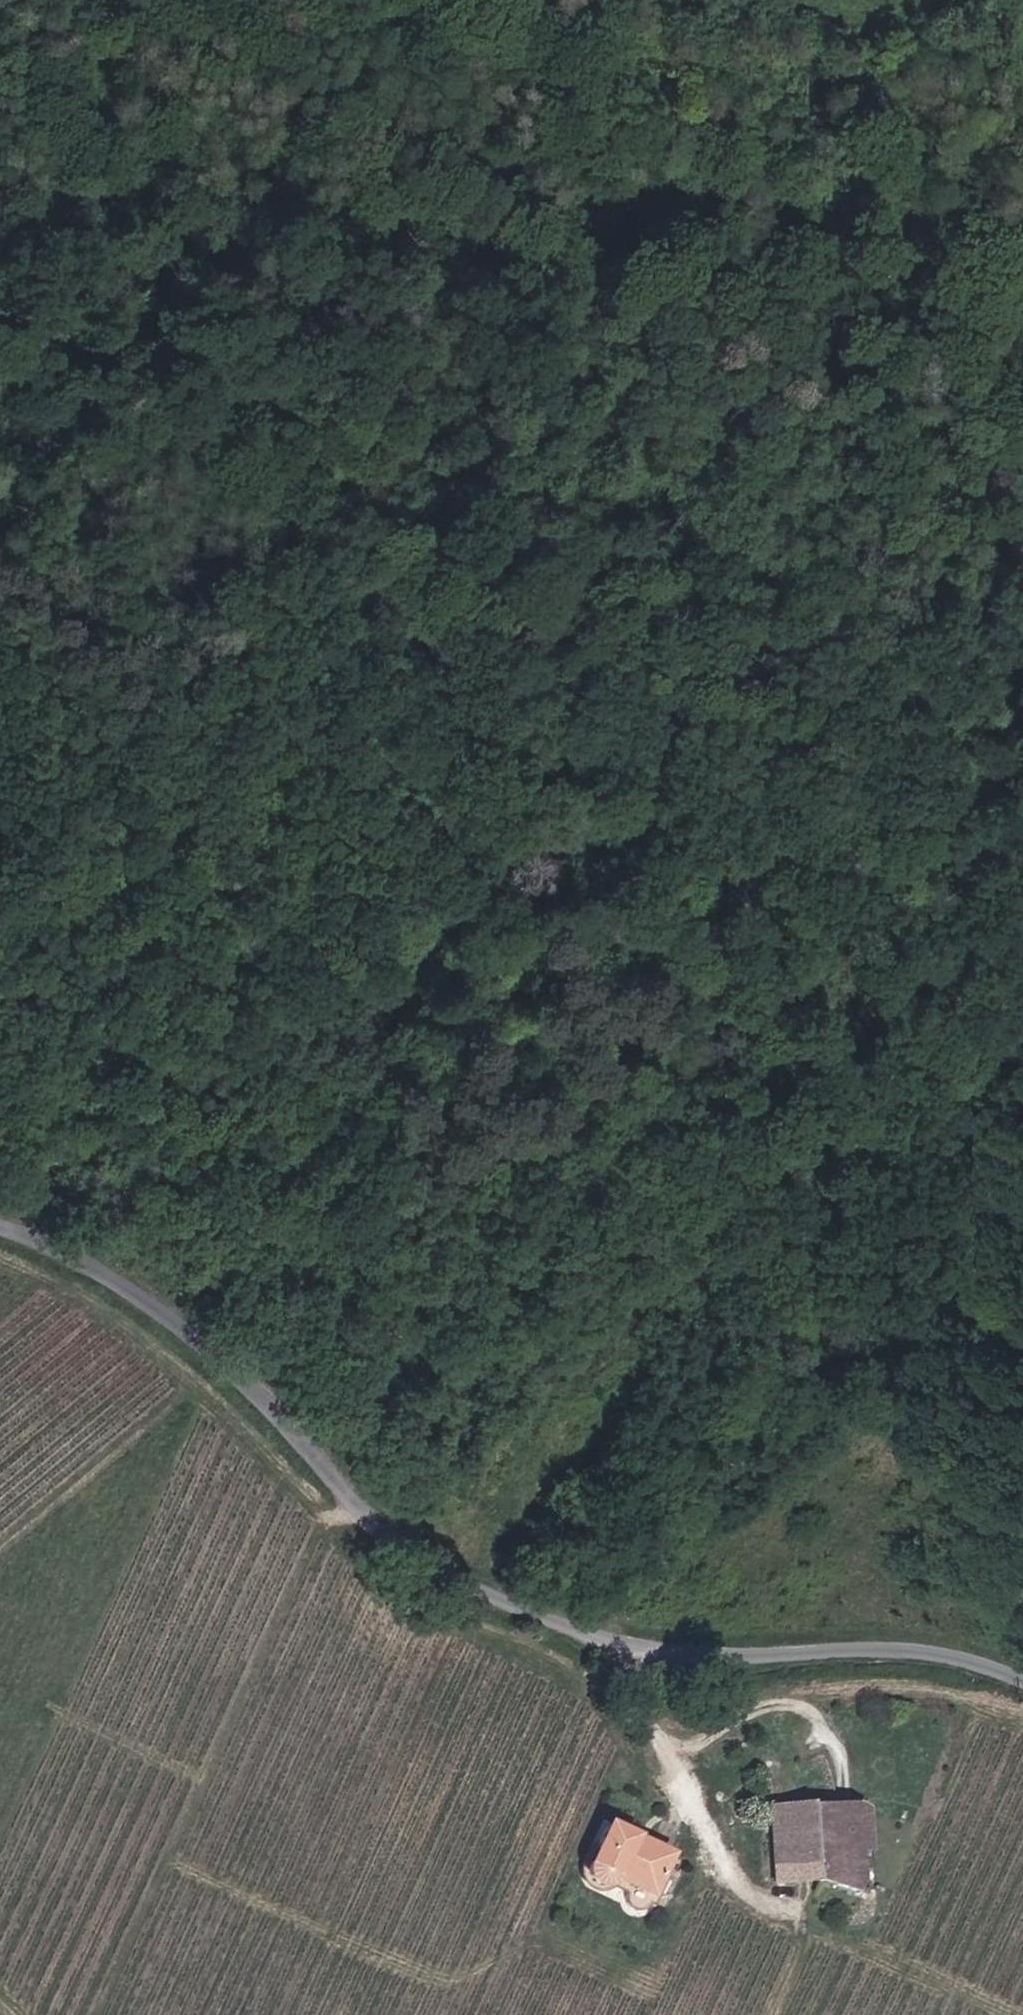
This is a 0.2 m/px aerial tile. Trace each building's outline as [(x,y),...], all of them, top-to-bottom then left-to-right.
[(814,1806),(814,1805),(774,1806),(777,1882),(820,1881),(814,1806)] [(860,1806),(814,1806),(820,1881),(854,1891),(861,1881),(860,1850),(869,1850),(869,1811),(860,1806)] [(676,1854),(610,1823),(594,1855),(592,1864),(593,1873),(596,1877),(600,1880),(603,1882),(608,1882),(611,1880),(618,1873),(658,1893),(676,1854)]
